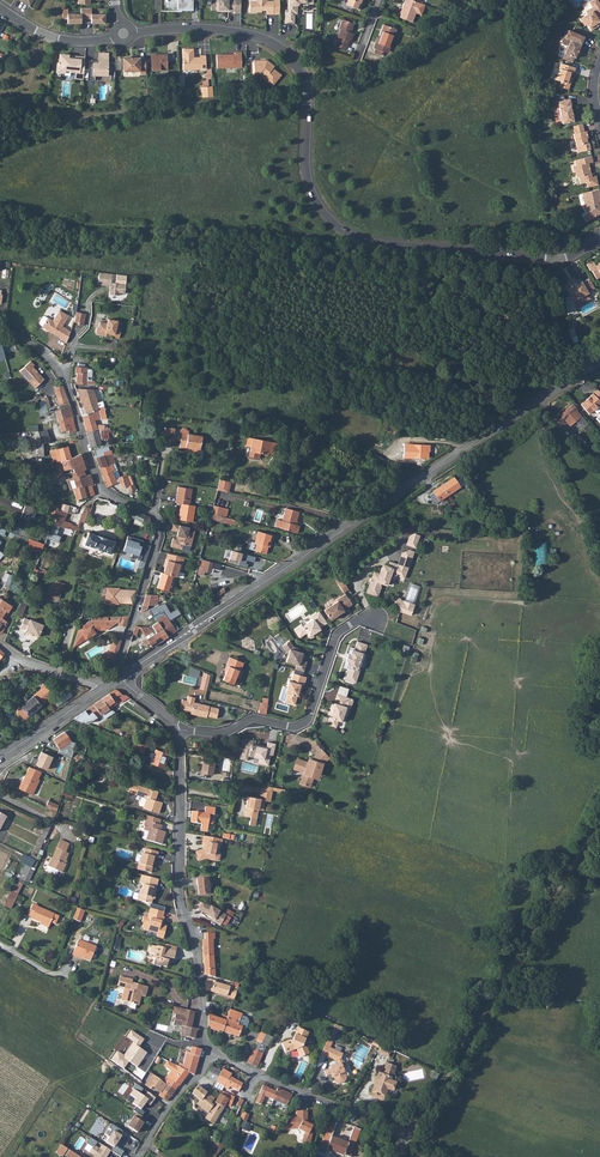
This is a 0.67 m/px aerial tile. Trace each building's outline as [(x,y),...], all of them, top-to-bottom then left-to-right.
[(199,0),(166,0),(166,1),(167,1),(167,6),(177,6),(177,9),(181,9),(181,11),(192,11),(192,1),(199,1),(199,0)] [(211,10),(222,10),(222,12),(234,12),(234,14),(240,14),(241,0),(211,0),(211,10)] [(255,1),(249,1),(249,12),(257,12),(259,11),(266,11),(266,15),(273,15),(273,3),(267,3),(267,1),(267,0),(256,0),(255,1)] [(267,3),(273,3),(273,15),(279,15),(279,0),(273,0),(273,1),(267,1),(267,3)] [(285,24),(294,24),(294,15),(292,15),(292,10),(297,10),(297,6),(300,3),(306,3),(306,2),(313,2),(313,0),(288,0),(288,12),(285,12),(285,24)] [(344,6),(357,11),(360,5),(358,4),(360,0),(362,1),(363,0),(347,0),(344,6)] [(415,4),(405,0),(402,10),(403,11),(400,20),(412,24),(415,15),(421,17),(424,7),(419,5),(415,4)] [(582,19),(586,25),(588,24),(592,30),(599,25),(599,13),(599,12),(599,11),(599,2),(599,0),(593,0),(591,2),(594,6),(588,11),(589,13),(582,19)] [(68,9),(63,9),(62,19),(67,19),(67,23),(80,23),(80,21),(81,21),(81,19),(91,19),(91,21),(92,21),(92,23),(105,24),(105,15),(91,15),(91,9),(81,8),(81,15),(68,15),(68,9)] [(338,39),(335,46),(344,50),(347,42),(349,42),(352,34),(347,32),(348,29),(350,30),(352,24),(341,20),(337,28),(339,29),(336,38),(338,39)] [(372,49),(374,50),(382,53),(388,49),(395,31),(382,26),(378,39),(377,38),(375,41),(372,49)] [(567,51),(564,58),(574,61),(576,57),(577,57),(586,36),(568,29),(563,41),(564,43),(569,45),(568,46),(566,50),(567,51)] [(183,49),(183,70),(206,70),(206,56),(200,56),(200,57),(194,58),(193,49),(183,49)] [(88,67),(87,80),(95,80),(95,77),(100,77),(100,75),(110,75),(110,80),(114,80),(115,63),(115,62),(107,62),(108,53),(99,53),(98,61),(98,63),(93,63),(93,67),(88,67)] [(216,55),(217,68),(241,68),(241,53),(234,53),(234,54),(216,55)] [(57,64),(56,72),(64,73),(65,70),(71,71),(71,72),(76,72),(83,73),(85,58),(75,57),(75,59),(68,59),(68,56),(68,55),(60,55),(59,62),(57,64)] [(166,55),(151,55),(152,70),(167,70),(166,55)] [(146,74),(145,59),(139,59),(139,58),(123,58),(123,72),(139,71),(139,74),(146,74)] [(254,61),(254,75),(259,75),(260,73),(265,77),(264,78),(273,85),(281,75),(272,69),(274,67),(269,63),(266,63),(266,61),(254,61)] [(558,73),(557,79),(562,81),(561,86),(570,89),(572,83),(571,83),(574,72),(575,72),(576,67),(561,63),(560,68),(561,69),(560,74),(558,73)] [(571,99),(559,101),(562,114),(560,114),(561,120),(563,120),(563,123),(574,121),(572,111),(573,111),(571,99)] [(583,123),(573,125),(575,132),(574,133),(578,151),(591,149),(589,142),(587,143),(586,137),(588,136),(587,130),(584,130),(583,123)] [(580,163),(576,164),(572,165),(573,171),(575,171),(576,176),(579,176),(580,182),(586,181),(587,186),(598,184),(596,175),(592,176),(589,162),(593,161),(591,155),(579,158),(580,163)] [(583,193),(586,205),(582,207),(585,213),(581,215),(585,221),(593,216),(592,215),(595,213),(597,214),(599,212),(599,205),(599,199),(599,198),(598,190),(583,193)] [(590,267),(596,277),(599,274),(599,260),(595,263),(595,265),(590,267)] [(99,273),(97,285),(110,286),(109,295),(119,296),(119,293),(125,294),(126,284),(111,283),(112,274),(99,273)] [(570,293),(563,297),(567,312),(575,310),(573,298),(587,290),(587,289),(593,285),(588,277),(582,280),(581,279),(575,282),(575,281),(571,284),(571,285),(567,288),(570,293)] [(43,327),(61,338),(61,340),(67,343),(71,331),(67,329),(63,326),(69,316),(60,310),(54,321),(48,317),(48,318),(43,326),(43,327)] [(83,313),(77,312),(75,317),(75,322),(79,323),(79,325),(83,326),(86,314),(83,313)] [(43,326),(48,318),(45,316),(43,316),(40,322),(40,324),(43,326)] [(96,332),(97,334),(105,335),(106,333),(115,335),(114,337),(119,338),(121,328),(117,327),(118,321),(108,319),(107,323),(100,322),(99,326),(97,327),(96,332)] [(20,372),(22,375),(37,372),(33,367),(34,366),(31,362),(20,372)] [(78,367),(75,366),(75,372),(78,372),(77,384),(88,384),(88,367),(81,367),(78,367)] [(37,372),(22,375),(24,377),(34,388),(44,380),(37,372)] [(81,398),(82,402),(97,399),(95,395),(94,392),(91,392),(89,388),(76,387),(80,398),(81,398)] [(599,390),(594,394),(581,404),(590,414),(599,405),(599,392),(599,390)] [(48,411),(46,404),(50,403),(48,397),(39,400),(43,412),(48,411)] [(97,399),(82,402),(86,413),(99,410),(96,402),(98,401),(97,399)] [(573,404),(556,418),(560,423),(564,420),(569,426),(581,417),(576,410),(577,410),(573,404)] [(86,413),(82,414),(85,424),(92,446),(102,443),(97,428),(96,424),(94,419),(106,417),(104,406),(100,406),(101,409),(99,410),(86,413)] [(71,407),(64,408),(55,411),(61,432),(68,430),(69,434),(77,433),(76,428),(75,425),(71,407)] [(163,427),(162,438),(166,438),(166,437),(171,437),(172,428),(163,427)] [(44,456),(42,444),(50,442),(47,429),(38,431),(31,432),(34,456),(44,456)] [(179,429),(178,439),(180,440),(178,449),(184,449),(184,448),(189,449),(188,453),(199,455),(202,436),(188,434),(188,430),(179,429)] [(277,441),(246,437),(245,446),(250,447),(249,452),(260,453),(260,455),(267,456),(268,451),(276,452),(277,441)] [(405,454),(405,458),(413,459),(413,458),(422,458),(422,461),(424,461),(424,458),(426,459),(427,444),(405,443),(405,454)] [(49,451),(52,461),(57,461),(59,465),(62,464),(72,461),(71,460),(67,447),(58,448),(49,451)] [(101,448),(94,451),(100,467),(107,464),(104,456),(112,455),(114,455),(114,452),(112,451),(111,449),(105,451),(103,452),(101,448)] [(72,461),(62,464),(64,471),(67,470),(74,468),(73,466),(86,462),(85,458),(82,459),(81,455),(71,460),(72,461)] [(107,464),(100,467),(107,486),(109,485),(117,482),(112,469),(113,468),(112,463),(115,462),(112,455),(104,456),(107,464)] [(74,468),(67,470),(70,479),(77,477),(77,479),(90,475),(86,462),(73,466),(74,468)] [(70,479),(67,480),(67,482),(69,486),(70,490),(73,490),(91,484),(93,484),(90,475),(77,479),(77,477),(70,479)] [(217,488),(217,489),(228,492),(230,481),(220,478),(217,488)] [(433,494),(429,496),(435,504),(459,488),(453,478),(433,492),(433,494)] [(130,479),(121,481),(123,488),(132,485),(130,479)] [(91,484),(73,490),(76,500),(95,495),(91,484)] [(178,486),(176,502),(181,503),(179,518),(193,521),(195,505),(189,504),(191,488),(178,486)] [(47,512),(26,504),(21,516),(29,520),(31,516),(33,517),(35,513),(32,512),(33,510),(49,516),(50,513),(47,512)] [(223,517),(225,508),(213,505),(211,513),(223,517)] [(49,506),(47,512),(50,513),(53,514),(55,510),(54,508),(49,506)] [(91,509),(85,507),(79,521),(86,523),(91,509)] [(149,517),(128,508),(125,515),(141,522),(141,520),(151,525),(149,517)] [(280,528),(280,530),(292,533),(293,532),(297,533),(299,527),(295,525),(298,512),(286,509),(283,519),(278,518),(276,527),(280,528)] [(55,517),(53,523),(75,530),(77,527),(74,526),(75,525),(64,521),(67,513),(56,510),(55,510),(53,514),(53,516),(55,517)] [(211,513),(209,519),(239,528),(241,522),(223,517),(211,513)] [(180,525),(172,523),(171,530),(177,531),(176,538),(173,537),(171,546),(182,549),(183,544),(191,545),(194,530),(188,529),(188,526),(180,525)] [(58,526),(52,525),(47,539),(58,543),(60,537),(56,535),(58,530),(57,530),(58,526)] [(21,530),(20,535),(29,538),(37,541),(39,537),(21,530)] [(255,551),(263,553),(269,535),(259,532),(257,539),(259,540),(255,551)] [(420,534),(416,532),(410,535),(407,543),(416,546),(420,534)] [(115,542),(88,533),(84,544),(111,554),(115,542)] [(269,535),(263,553),(266,554),(269,543),(272,543),(273,536),(269,535)] [(127,536),(123,551),(142,557),(141,561),(145,562),(150,546),(142,544),(143,541),(127,536)] [(535,542),(537,565),(551,564),(549,541),(535,542)] [(407,572),(413,553),(410,552),(411,550),(410,549),(403,552),(398,564),(390,561),(389,566),(386,565),(382,566),(380,573),(375,571),(367,591),(378,595),(382,585),(381,585),(382,582),(387,584),(390,575),(392,576),(397,574),(398,572),(401,573),(402,570),(407,572)] [(254,557),(231,550),(228,560),(234,562),(235,560),(238,561),(237,565),(246,568),(247,564),(244,563),(245,560),(253,562),(254,557)] [(163,573),(172,575),(176,577),(179,569),(180,570),(185,556),(168,553),(164,565),(166,565),(163,573)] [(221,565),(202,560),(198,574),(203,575),(204,571),(210,573),(210,572),(212,573),(213,569),(220,570),(221,565)] [(5,572),(1,584),(9,587),(13,575),(5,572)] [(162,572),(157,588),(167,591),(172,575),(163,573),(162,572)] [(344,592),(349,588),(344,580),(339,583),(344,592)] [(48,587),(45,595),(57,599),(63,584),(56,582),(48,587)] [(119,587),(106,587),(106,603),(118,604),(119,603),(133,603),(136,591),(120,590),(119,587)] [(325,610),(331,620),(345,610),(344,609),(352,604),(352,603),(346,593),(337,599),(338,600),(332,605),(330,604),(326,607),(326,608),(325,610)] [(146,595),(142,604),(154,605),(155,595),(146,595)] [(396,599),(395,601),(398,603),(400,606),(401,610),(401,611),(412,615),(416,604),(404,600),(404,602),(396,599)] [(25,604),(20,602),(15,616),(19,618),(25,604)] [(163,603),(158,605),(164,614),(169,621),(172,619),(181,613),(178,608),(169,613),(163,603)] [(152,615),(155,620),(164,614),(158,605),(149,609),(152,615)] [(296,629),(301,636),(307,632),(310,636),(321,629),(320,627),(327,622),(320,610),(312,616),(314,619),(303,625),(303,624),(296,629)] [(164,614),(155,620),(156,622),(158,621),(168,636),(178,629),(172,619),(169,621),(164,614)] [(28,621),(23,619),(19,628),(25,630),(24,631),(38,637),(43,625),(29,620),(28,621)] [(156,622),(151,625),(153,628),(156,632),(157,631),(163,640),(168,636),(158,621),(156,622)] [(78,628),(73,648),(99,632),(105,632),(108,630),(108,623),(87,622),(78,627),(78,628)] [(148,627),(139,626),(145,634),(147,638),(146,639),(151,647),(163,640),(157,631),(156,632),(153,628),(150,630),(148,627)] [(114,635),(109,650),(117,652),(122,638),(122,637),(114,635)] [(289,641),(282,646),(285,651),(289,652),(288,655),(286,662),(296,665),(305,667),(307,661),(303,661),(305,653),(295,651),(296,648),(293,647),(289,641)] [(350,667),(346,679),(355,682),(357,676),(358,677),(360,670),(358,669),(364,652),(365,653),(368,644),(358,641),(355,650),(353,649),(351,654),(349,654),(347,660),(349,661),(347,666),(350,667)] [(109,650),(107,657),(115,660),(117,652),(109,650)] [(232,684),(234,678),(237,670),(239,670),(241,662),(228,657),(222,670),(225,671),(221,680),(232,684)] [(203,673),(201,683),(207,685),(210,675),(203,673)] [(305,685),(307,677),(294,674),(292,682),(290,681),(287,693),(288,694),(286,702),(296,705),(299,693),(301,694),(303,685),(305,685)] [(341,685),(338,694),(346,697),(349,688),(341,685)] [(45,686),(40,690),(48,699),(54,695),(45,686)] [(26,719),(30,716),(48,699),(40,690),(21,707),(17,710),(17,712),(24,719),(26,719)] [(101,699),(108,709),(114,706),(112,703),(116,701),(117,703),(121,701),(122,702),(129,697),(126,695),(123,696),(118,690),(116,690),(101,699)] [(346,697),(338,694),(335,703),(334,702),(331,709),(333,710),(328,724),(337,727),(339,720),(344,722),(347,713),(345,713),(347,707),(350,698),(346,697)] [(194,697),(187,695),(186,700),(181,698),(178,708),(190,711),(189,713),(205,717),(205,716),(215,718),(217,709),(208,706),(193,702),(194,697)] [(262,697),(260,712),(266,713),(269,698),(262,697)] [(103,719),(114,712),(108,709),(101,699),(88,707),(88,708),(92,712),(87,714),(85,710),(74,718),(82,721),(87,723),(100,715),(103,719)] [(150,714),(143,708),(141,712),(148,717),(150,714)] [(57,753),(69,757),(71,757),(73,752),(75,743),(71,741),(65,731),(52,739),(59,749),(57,753)] [(273,755),(276,744),(269,742),(267,748),(260,747),(261,745),(253,743),(254,740),(247,739),(245,750),(250,751),(250,753),(256,755),(255,756),(260,758),(264,759),(263,763),(269,765),(271,754),(273,755)] [(84,753),(87,747),(79,743),(76,749),(84,753)] [(147,746),(138,743),(136,750),(144,754),(147,746)] [(169,754),(156,749),(151,764),(164,768),(169,754)] [(330,758),(323,750),(316,756),(317,757),(313,761),(312,764),(309,763),(298,759),(295,769),(305,772),(301,784),(311,787),(314,777),(315,772),(320,774),(323,764),(330,758)] [(54,757),(42,752),(38,761),(34,759),(32,763),(48,770),(54,757)] [(205,758),(204,774),(214,775),(216,759),(205,758)] [(29,766),(27,769),(39,774),(41,772),(29,766)] [(39,774),(27,769),(21,782),(20,782),(17,788),(31,795),(34,789),(33,788),(39,774)] [(160,793),(140,786),(133,784),(130,792),(148,798),(144,808),(159,813),(162,803),(155,801),(156,798),(158,799),(160,793)] [(273,787),(263,786),(260,799),(248,797),(246,807),(249,808),(248,812),(246,811),(245,817),(251,818),(249,826),(255,827),(258,810),(263,811),(265,801),(270,802),(273,790),(288,793),(289,790),(273,787)] [(47,800),(45,806),(54,810),(56,810),(58,804),(56,803),(47,800)] [(216,815),(217,808),(206,807),(206,813),(193,812),(192,822),(201,823),(201,830),(207,831),(209,823),(209,822),(209,814),(214,815),(216,815)] [(159,820),(144,816),(141,828),(147,829),(145,838),(161,842),(164,830),(157,828),(159,820)] [(45,828),(33,853),(36,854),(38,856),(50,831),(49,830),(45,828)] [(220,839),(204,836),(203,845),(208,846),(207,850),(203,850),(198,852),(197,855),(201,862),(209,859),(219,860),(221,859),(222,855),(223,853),(220,851),(217,850),(218,844),(219,845),(220,839)] [(62,838),(48,865),(59,869),(63,871),(66,864),(65,863),(70,852),(66,849),(70,842),(62,838)] [(139,861),(137,866),(151,870),(155,856),(157,856),(159,851),(146,847),(145,853),(143,852),(140,862),(139,861)] [(25,866),(20,879),(29,883),(38,862),(23,855),(19,862),(25,866)] [(59,869),(48,865),(47,869),(56,873),(59,869)] [(156,881),(141,876),(140,880),(144,882),(142,888),(140,887),(137,898),(150,902),(152,894),(154,894),(157,887),(154,886),(156,881)] [(208,878),(198,879),(199,895),(210,894),(208,878)] [(8,898),(4,905),(11,908),(15,901),(8,898)] [(214,907),(212,906),(206,903),(203,902),(199,909),(203,911),(202,913),(206,916),(207,915),(211,917),(216,919),(215,921),(222,924),(227,926),(232,917),(227,915),(227,914),(214,907)] [(33,903),(28,914),(32,916),(32,917),(48,924),(53,913),(36,906),(37,905),(33,903)] [(80,908),(74,906),(74,907),(70,917),(78,920),(82,909),(80,908)] [(149,907),(148,912),(162,916),(163,911),(149,907)] [(143,916),(142,920),(160,924),(162,916),(148,912),(147,917),(143,916)] [(160,924),(142,920),(142,922),(145,930),(157,932),(157,934),(163,936),(166,928),(160,926),(160,924)] [(215,933),(205,934),(205,947),(203,947),(205,972),(205,975),(216,977),(214,940),(215,939),(215,933)] [(79,939),(78,940),(72,954),(77,956),(78,954),(90,958),(95,946),(79,939)] [(172,959),(175,951),(164,948),(155,946),(155,947),(150,946),(149,953),(153,954),(152,958),(153,959),(152,965),(159,967),(159,966),(165,967),(167,960),(166,960),(167,958),(172,959)] [(122,1002),(137,1005),(138,999),(136,999),(137,995),(143,996),(145,988),(141,987),(141,985),(131,983),(131,979),(126,978),(119,976),(116,986),(124,987),(121,1000),(122,1002)] [(207,978),(206,982),(207,990),(235,999),(240,987),(237,984),(232,983),(230,987),(216,982),(216,981),(207,978)] [(193,1027),(196,1014),(185,1011),(175,1009),(173,1016),(176,1017),(175,1024),(184,1027),(182,1035),(195,1038),(197,1028),(193,1027)] [(227,1021),(223,1031),(239,1037),(241,1031),(245,1032),(248,1022),(247,1018),(241,1016),(242,1014),(231,1010),(228,1017),(227,1021)] [(209,1027),(223,1031),(227,1021),(228,1017),(224,1015),(223,1020),(208,1015),(209,1027)] [(340,1027),(335,1025),(333,1029),(328,1041),(327,1042),(332,1044),(340,1027)] [(288,1043),(280,1047),(284,1056),(296,1051),(299,1059),(310,1055),(308,1049),(303,1047),(309,1034),(298,1029),(293,1039),(293,1041),(293,1042),(293,1043),(292,1044),(288,1043)] [(112,1060),(124,1069),(129,1063),(137,1068),(147,1053),(139,1047),(144,1039),(131,1031),(126,1037),(133,1043),(124,1056),(117,1052),(112,1060)] [(256,1041),(267,1045),(270,1038),(259,1034),(256,1041)] [(256,1041),(254,1048),(264,1052),(267,1045),(256,1041)] [(383,1055),(387,1047),(386,1047),(381,1045),(379,1050),(377,1053),(383,1055)] [(325,1046),(321,1054),(336,1062),(337,1065),(330,1068),(330,1070),(325,1072),(326,1077),(333,1075),(335,1082),(338,1084),(344,1082),(347,1079),(344,1069),(345,1068),(344,1063),(342,1063),(341,1058),(342,1054),(325,1046)] [(182,1060),(179,1066),(188,1072),(195,1075),(197,1074),(202,1049),(192,1047),(190,1052),(186,1052),(184,1061),(182,1060)] [(387,1047),(383,1055),(388,1058),(392,1050),(387,1047)] [(254,1048),(247,1062),(257,1067),(264,1052),(254,1048)] [(322,1059),(313,1062),(315,1067),(323,1064),(322,1059)] [(166,1078),(163,1082),(167,1084),(176,1091),(188,1072),(179,1066),(168,1061),(164,1067),(170,1071),(166,1078)] [(392,1078),(396,1064),(386,1061),(383,1073),(379,1072),(372,1095),(385,1099),(387,1093),(388,1092),(390,1091),(392,1090),(393,1088),(396,1080),(392,1078)] [(212,1079),(217,1081),(220,1077),(222,1072),(213,1067),(211,1071),(208,1076),(212,1079)] [(222,1072),(220,1077),(228,1082),(225,1088),(229,1090),(230,1087),(239,1092),(244,1083),(232,1077),(233,1074),(224,1069),(222,1072)] [(152,1074),(145,1084),(150,1089),(152,1086),(161,1093),(162,1090),(167,1084),(163,1082),(161,1081),(152,1074)] [(133,1090),(129,1095),(135,1099),(132,1104),(141,1110),(146,1103),(150,1106),(155,1098),(135,1084),(132,1089),(133,1090)] [(167,1084),(162,1090),(172,1097),(176,1091),(167,1084)] [(199,1086),(193,1094),(202,1101),(208,1092),(203,1089),(199,1086)] [(293,1094),(278,1087),(276,1091),(270,1088),(264,1086),(257,1102),(262,1104),(265,1096),(287,1106),(293,1094)] [(161,1093),(159,1096),(168,1103),(171,1098),(172,1097),(162,1090),(161,1093)] [(202,1101),(199,1104),(207,1110),(208,1108),(215,1099),(214,1097),(208,1092),(202,1101)] [(223,1092),(215,1103),(224,1108),(226,1106),(234,1109),(236,1105),(232,1103),(235,1097),(223,1092)] [(215,1103),(210,1111),(219,1116),(222,1113),(224,1108),(215,1103)] [(305,1124),(305,1120),(305,1110),(296,1110),(296,1116),(291,1116),(286,1125),(286,1130),(295,1130),(296,1129),(301,1131),(304,1132),(301,1142),(308,1144),(312,1135),(311,1135),(315,1128),(305,1124)] [(209,1112),(205,1119),(214,1125),(219,1116),(210,1111),(209,1112)] [(137,1113),(127,1126),(137,1133),(147,1119),(137,1113)] [(242,1120),(248,1122),(250,1115),(244,1113),(243,1119),(242,1120)] [(330,1118),(327,1124),(334,1127),(337,1121),(330,1118)] [(107,1142),(114,1147),(112,1151),(120,1156),(121,1156),(124,1152),(118,1148),(121,1142),(119,1141),(122,1136),(120,1136),(123,1132),(111,1124),(109,1128),(112,1130),(108,1136),(110,1137),(107,1142)] [(327,1124),(319,1146),(348,1156),(359,1129),(352,1127),(346,1142),(330,1136),(334,1127),(327,1124)] [(270,1132),(275,1135),(279,1129),(273,1126),(270,1132)] [(111,1151),(102,1145),(100,1149),(96,1146),(98,1142),(90,1137),(86,1143),(93,1147),(89,1153),(96,1156),(107,1156),(111,1151)] [(225,1145),(218,1140),(210,1151),(217,1156),(225,1145)] [(61,1144),(55,1152),(62,1156),(68,1149),(61,1144)]
